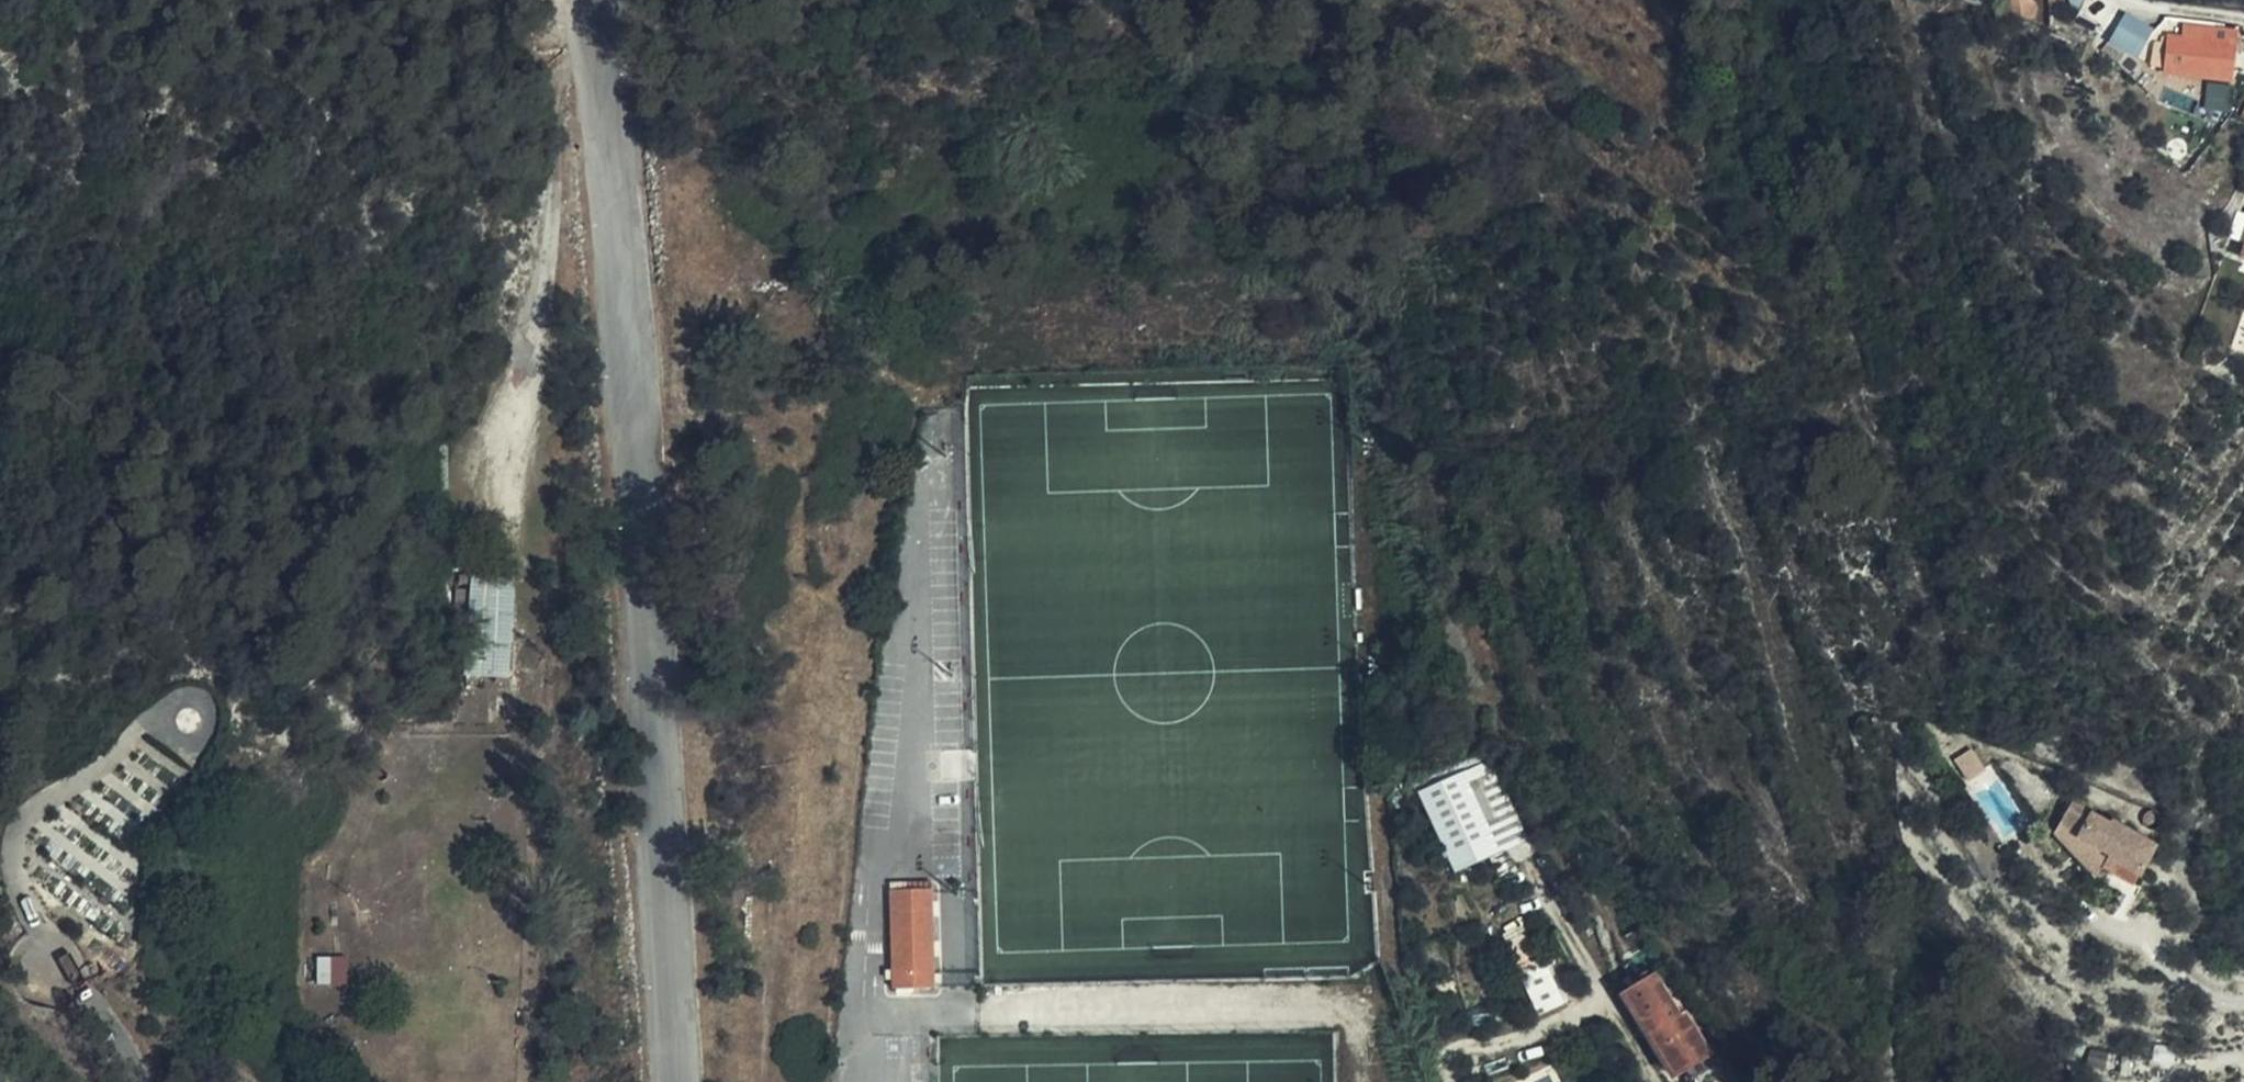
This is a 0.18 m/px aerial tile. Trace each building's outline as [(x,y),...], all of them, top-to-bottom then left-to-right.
[(2126,11),(2109,42),(2139,59),(2156,27),(2126,11)] [(2219,79),(2223,44),(2157,36),(2154,57),(2179,59),(2177,74),(2219,79)] [(2172,104),(2168,108),(2170,109),(2172,111),(2175,112),(2178,113),(2181,114),(2184,115),(2187,116),(2188,117),(2172,104)] [(554,653),(560,601),(504,595),(499,644),(554,653)] [(1468,796),(1465,796),(1458,779),(1430,792),(1438,809),(1464,866),(1494,853),(1468,796)] [(2056,801),(2044,822),(2096,849),(2094,852),(2108,860),(2102,870),(2123,881),(2145,841),(2097,816),(2094,821),(2056,801)] [(2096,849),(2044,822),(2038,831),(2082,873),(2088,863),(2102,870),(2108,860),(2094,852),(2096,849)] [(891,972),(890,982),(890,994),(894,993),(908,995),(931,995),(930,991),(931,982),(932,964),(932,949),(934,923),(934,911),(935,895),(896,893),(891,972)] [(944,911),(934,911),(934,923),(944,925),(944,911)] [(1512,938),(1538,1013),(1564,1004),(1537,929),(1512,938)] [(942,950),(932,949),(932,964),(941,964),(942,950)] [(1692,1070),(1709,1059),(1717,1054),(1688,1010),(1684,1013),(1657,973),(1626,992),(1682,1078),(1692,1070)] [(931,982),(930,991),(939,992),(939,982),(931,982)] [(348,1021),(348,994),(321,992),(320,1019),(348,1021)] [(1715,1069),(1709,1059),(1692,1070),(1699,1080),(1715,1069)]
